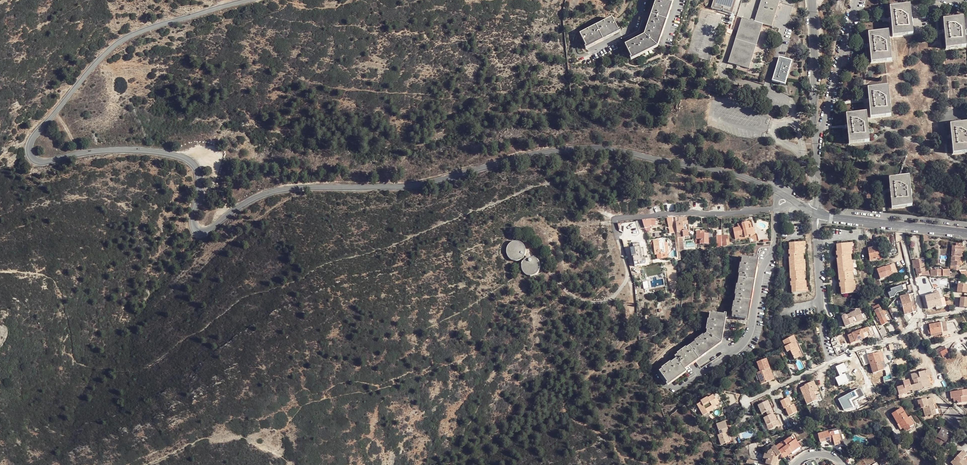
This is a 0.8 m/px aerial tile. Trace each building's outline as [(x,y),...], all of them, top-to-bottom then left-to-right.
[(648,37),(629,45),(635,59),(661,48),(676,0),(660,0),(648,37)] [(710,7),(732,15),(737,0),(712,0),(710,7)] [(755,23),(762,25),(772,28),(779,2),(773,0),(762,0),(755,23)] [(909,6),(887,8),(890,38),(912,36),(909,6)] [(963,17),(943,19),(946,49),(966,47),(963,17)] [(620,32),(614,19),(581,34),(588,47),(620,32)] [(762,25),(755,23),(742,19),(728,63),(748,70),(762,25)] [(887,32),(865,34),(868,64),(890,62),(887,32)] [(794,62),(780,58),(773,81),(787,85),(794,62)] [(893,86),(871,88),(875,117),(896,114),(893,86)] [(871,111),(850,113),(852,144),(875,140),(871,111)] [(954,125),(958,153),(966,152),(966,123),(954,125)] [(915,175),(893,177),(896,206),(918,204),(915,175)] [(642,221),(645,228),(651,227),(651,225),(651,219),(642,221)] [(638,230),(645,228),(642,221),(637,221),(638,230)] [(749,229),(747,221),(738,223),(738,227),(733,228),(735,239),(740,238),(739,235),(745,234),(745,237),(754,235),(753,228),(749,229)] [(676,229),(677,234),(681,234),(682,234),(683,237),(688,236),(684,222),(676,222),(676,229)] [(703,230),(696,230),(697,238),(701,238),(701,244),(711,243),(711,238),(709,238),(708,233),(708,232),(708,230),(703,230)] [(653,240),(653,242),(654,246),(655,254),(665,253),(664,243),(660,243),(659,239),(653,240)] [(511,258),(511,259),(513,260),(514,260),(516,260),(517,260),(518,260),(520,260),(521,259),(522,258),(523,257),(524,256),(525,255),(526,253),(526,251),(526,250),(526,248),(525,247),(525,245),(523,243),(522,243),(521,242),(519,242),(518,241),(517,241),(516,241),(514,241),(513,242),(511,243),(509,244),(508,246),(508,247),(507,249),(507,251),(507,252),(507,253),(508,255),(508,256),(509,256),(509,257),(511,258)] [(806,242),(791,243),(791,247),(790,247),(790,250),(789,250),(789,254),(790,254),(790,257),(789,257),(790,264),(792,264),(792,267),(792,272),(790,272),(790,278),(791,278),(791,281),(791,286),(792,286),(792,289),(794,289),(794,292),(809,292),(808,285),(807,285),(807,280),(806,281),(805,275),(807,274),(806,258),(804,257),(804,253),(805,253),(805,248),(806,248),(806,242)] [(837,259),(838,265),(839,265),(839,266),(854,266),(853,260),(852,254),(853,254),(852,249),(854,249),(853,243),(838,244),(839,249),(837,249),(837,251),(836,251),(837,255),(838,255),(838,258),(837,259)] [(951,266),(950,270),(959,271),(959,267),(960,267),(960,257),(961,247),(961,244),(957,244),(957,247),(952,247),(951,266)] [(631,248),(632,256),(633,256),(635,266),(645,264),(646,263),(646,262),(644,247),(640,248),(640,246),(635,247),(631,248)] [(878,247),(868,249),(869,260),(880,259),(878,247)] [(527,274),(529,275),(531,275),(532,275),(534,275),(535,275),(536,274),(537,274),(538,273),(539,272),(540,271),(541,269),(541,267),(541,265),(541,264),(541,263),(540,261),(539,260),(538,259),(537,258),(536,257),(535,257),(533,256),(532,256),(530,256),(529,257),(528,257),(526,258),(525,259),(524,260),(523,262),(522,264),(522,266),(522,267),(523,269),(523,270),(524,271),(525,273),(526,274),(527,274)] [(757,259),(743,256),(732,316),(746,319),(757,259)] [(921,277),(929,278),(929,276),(928,273),(925,273),(924,265),(920,265),(919,261),(913,261),(912,262),(912,269),(915,269),(916,277),(919,276),(921,277)] [(666,277),(663,262),(648,265),(651,280),(666,277)] [(889,263),(877,268),(880,279),(893,275),(889,263)] [(841,281),(840,281),(841,283),(839,283),(840,287),(841,287),(841,289),(843,289),(843,294),(858,293),(857,286),(856,286),(856,281),(854,281),(854,275),(855,274),(854,266),(839,266),(840,268),(840,273),(841,281)] [(958,285),(957,293),(966,293),(966,285),(958,285)] [(941,308),(937,290),(933,290),(933,294),(925,296),(928,309),(935,307),(936,310),(941,308)] [(904,315),(907,314),(913,313),(915,312),(913,305),(911,305),(910,303),(913,302),(911,294),(908,295),(905,295),(905,294),(904,293),(903,293),(899,294),(899,292),(896,293),(897,298),(899,298),(900,301),(896,303),(897,305),(899,304),(900,308),(902,308),(904,315)] [(878,304),(873,307),(881,325),(890,321),(887,313),(886,314),(884,309),(881,310),(878,304)] [(843,318),(846,326),(863,320),(860,308),(850,312),(850,313),(850,315),(847,316),(845,315),(844,315),(843,316),(842,317),(843,318)] [(676,355),(677,358),(684,367),(720,342),(725,315),(710,312),(706,333),(676,355)] [(941,328),(940,323),(929,325),(931,335),(942,333),(941,328)] [(871,326),(847,335),(851,344),(860,341),(860,339),(862,338),(863,340),(875,334),(871,326)] [(795,336),(784,341),(786,346),(785,346),(788,351),(791,350),(795,359),(801,357),(805,356),(798,341),(797,341),(795,336)] [(880,351),(868,355),(873,373),(883,369),(881,362),(884,361),(880,351)] [(684,367),(677,358),(660,370),(668,383),(686,370),(684,367)] [(768,369),(771,368),(768,359),(758,362),(761,371),(759,372),(763,384),(775,379),(772,372),(770,373),(768,369)] [(929,369),(911,374),(912,379),(913,379),(915,384),(911,385),(912,390),(922,387),(923,389),(931,386),(929,381),(928,381),(927,375),(931,374),(929,369)] [(802,387),(801,388),(809,405),(818,400),(815,392),(820,390),(818,385),(816,386),(814,382),(807,385),(806,384),(802,386),(802,387)] [(954,392),(954,399),(957,399),(957,402),(961,402),(961,404),(966,403),(966,391),(954,392)] [(703,415),(708,413),(707,411),(714,407),(720,404),(717,398),(716,399),(714,395),(709,398),(708,397),(701,401),(701,402),(697,404),(703,415)] [(932,417),(937,415),(935,411),(936,410),(935,406),(938,405),(937,397),(928,399),(928,398),(920,400),(921,404),(922,404),(923,407),(924,407),(926,417),(932,416),(932,417)] [(790,403),(788,399),(781,402),(784,409),(786,408),(789,416),(798,412),(796,405),(794,406),(792,402),(790,403)] [(769,401),(759,405),(763,414),(768,412),(770,416),(777,413),(775,409),(773,409),(769,401)] [(900,425),(901,424),(903,423),(906,428),(908,432),(913,429),(912,427),(915,426),(916,425),(908,412),(906,413),(904,408),(894,414),(900,425)] [(770,416),(765,418),(770,429),(781,425),(779,420),(777,421),(775,414),(770,416)] [(725,422),(716,425),(719,434),(717,435),(721,445),(730,442),(726,432),(728,431),(725,422)] [(934,441),(944,448),(947,443),(946,442),(952,434),(943,428),(934,441)] [(827,431),(817,434),(820,443),(825,442),(824,440),(829,439),(829,441),(830,444),(833,443),(834,446),(839,445),(839,442),(840,442),(838,435),(841,434),(840,430),(828,433),(827,431)] [(947,443),(944,448),(945,449),(954,435),(952,434),(946,442),(947,443)] [(781,454),(784,459),(792,453),(790,451),(799,445),(793,437),(785,442),(784,441),(776,446),(781,454)] [(776,446),(774,443),(766,448),(769,451),(776,446)] [(790,451),(792,453),(792,454),(801,447),(799,445),(790,451)] [(781,454),(776,446),(769,451),(768,455),(765,454),(764,459),(767,460),(766,464),(769,464),(774,464),(776,458),(779,456),(781,454)] [(957,464),(966,464),(966,462),(964,459),(966,457),(966,456),(966,454),(964,451),(955,460),(958,464),(957,464)]
